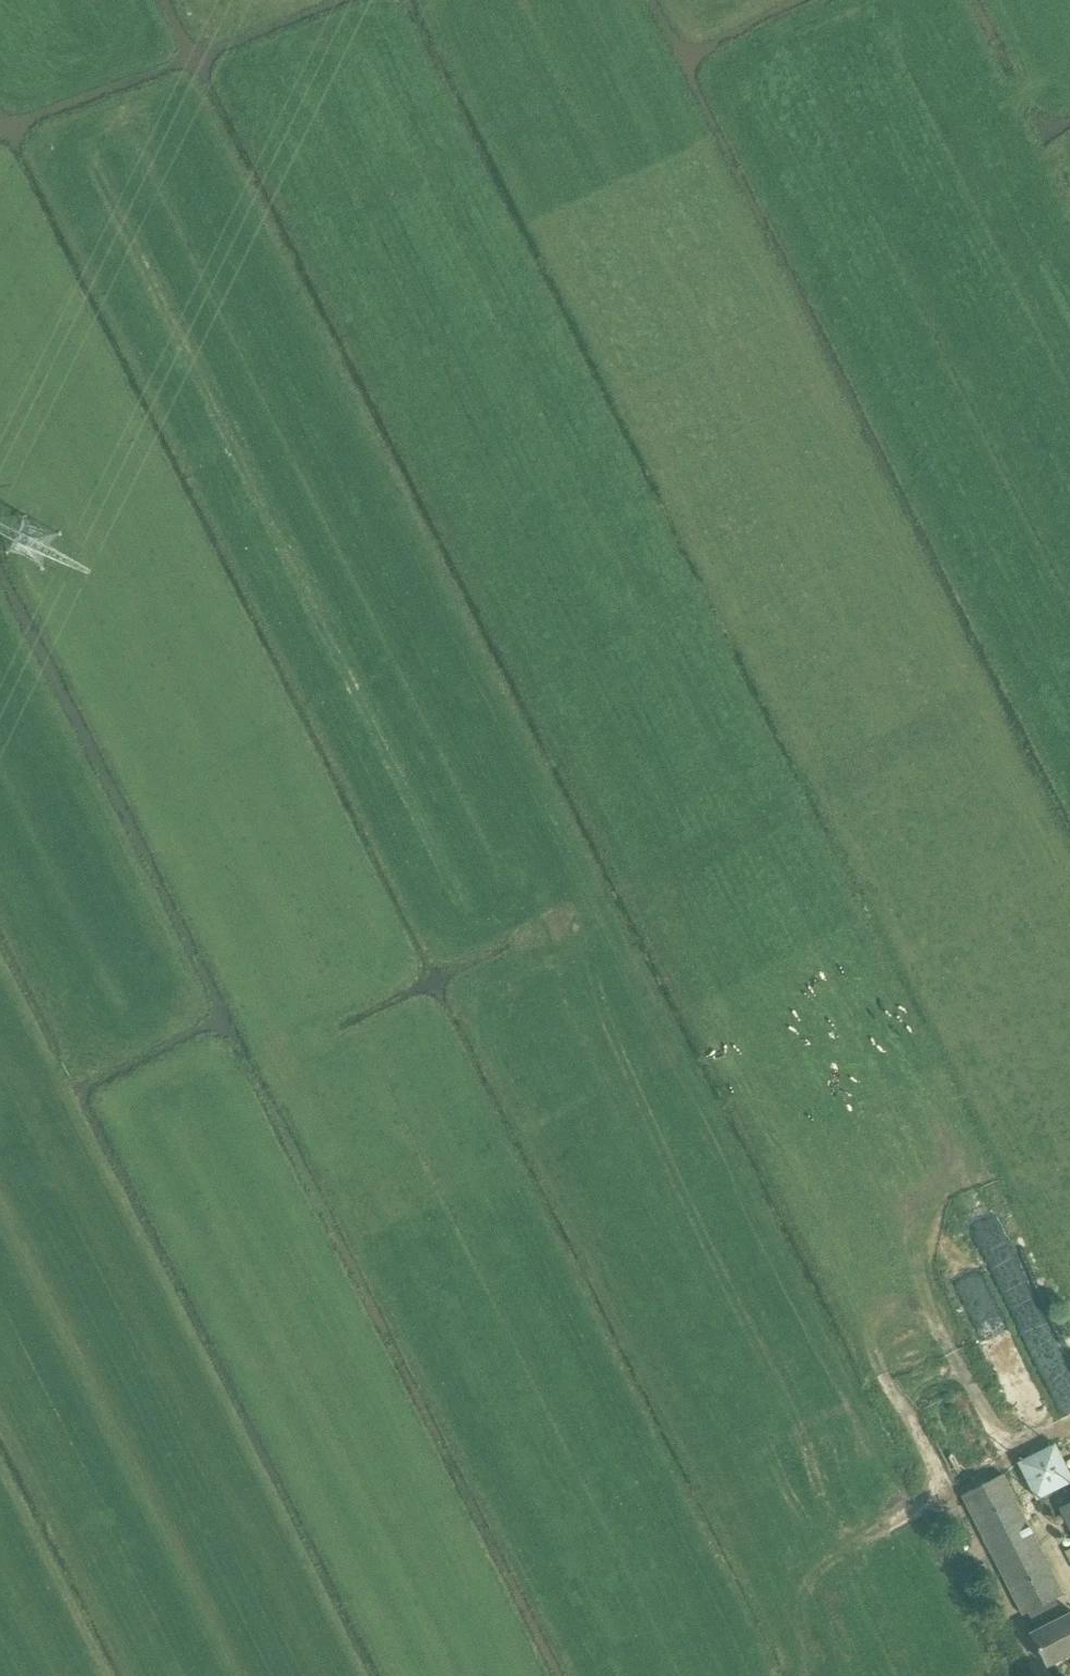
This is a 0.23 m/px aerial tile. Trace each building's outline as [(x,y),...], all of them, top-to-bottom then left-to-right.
[(1069,1484),(1069,1472),(1056,1443),(1017,1462),(1036,1501),(1069,1484)] [(1064,1593),(1003,1473),(962,1494),(1023,1614),(1028,1611),(1037,1629),(1031,1632),(1048,1665),(1069,1654),(1069,1612),(1064,1615),(1055,1598),(1064,1593)] [(1060,1507),(1069,1527),(1069,1502),(1060,1507)]
